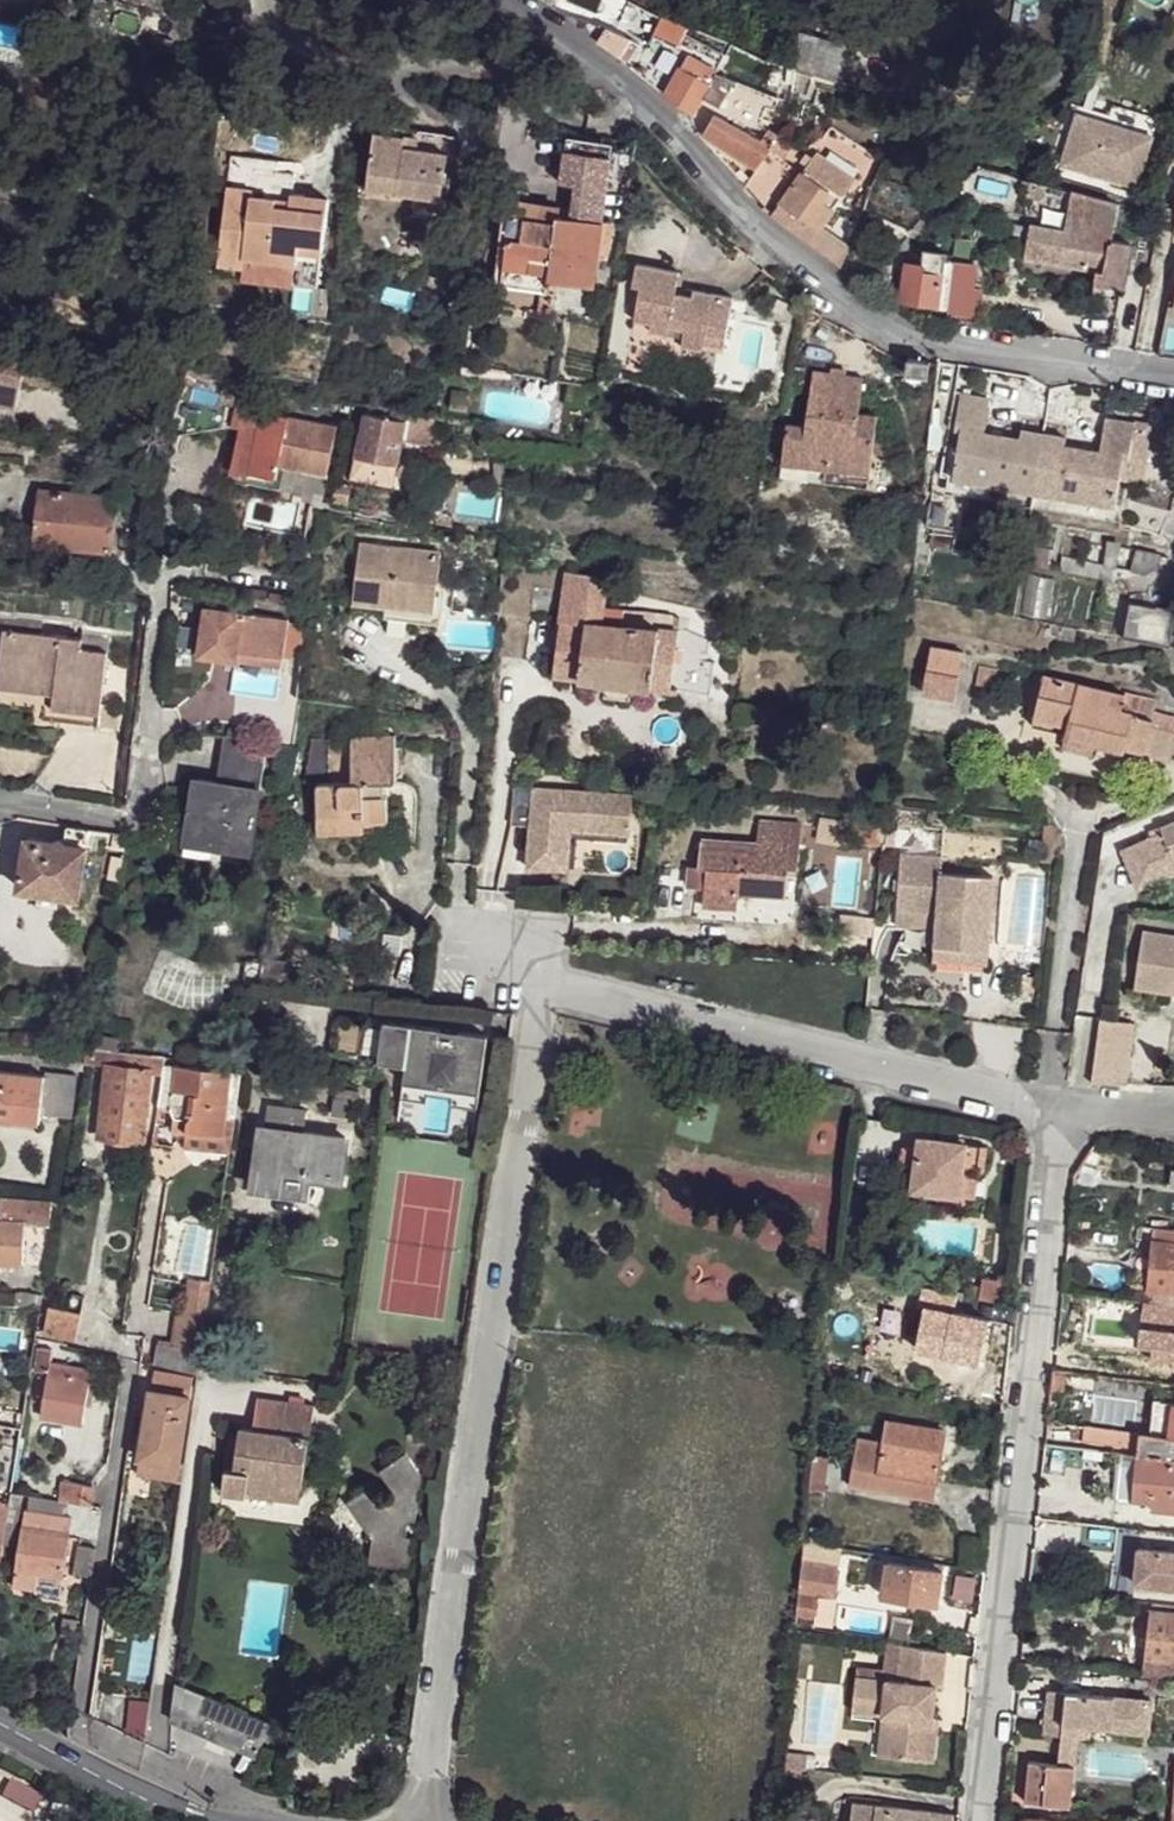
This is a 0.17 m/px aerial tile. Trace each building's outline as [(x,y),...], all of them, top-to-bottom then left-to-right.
[(664,16),(656,32),(681,45),(687,34),(691,27),(664,16)] [(607,27),(598,41),(621,59),(631,38),(607,27)] [(799,31),(795,64),(794,71),(812,76),(813,74),(833,80),(844,43),(799,31)] [(687,34),(681,45),(674,61),(682,65),(666,95),(692,117),(702,98),(715,72),(725,54),(687,34)] [(717,73),(704,98),(719,106),(734,80),(717,73)] [(734,80),(719,106),(759,124),(766,107),(774,110),(779,98),(734,80)] [(714,114),(702,135),(756,169),(770,150),(779,138),(781,135),(769,128),(762,141),(714,114)] [(1150,135),(1075,114),(1060,165),(1135,187),(1150,135)] [(1165,115),(1164,128),(1173,128),(1173,115),(1165,115)] [(404,138),(402,147),(448,154),(451,135),(405,128),(404,138)] [(375,134),(367,188),(443,198),(448,154),(402,147),(404,138),(375,134)] [(792,146),(779,138),(770,150),(783,160),(792,146)] [(783,160),(770,150),(756,169),(782,188),(795,169),(783,160)] [(817,151),(813,158),(807,166),(772,215),(841,267),(848,250),(819,228),(856,178),(817,151)] [(813,158),(807,154),(801,162),(807,166),(813,158)] [(1044,183),(1031,178),(1026,192),(1040,197),(1044,183)] [(227,186),(219,262),(242,266),(243,257),(297,263),(298,251),(322,254),(328,198),(291,194),(290,200),(289,208),(275,206),(276,198),(252,195),(253,189),(227,186)] [(1072,192),(1065,231),(1033,225),(1030,230),(1025,258),(1097,272),(1095,286),(1103,287),(1121,290),(1131,245),(1112,241),(1114,225),(1116,225),(1118,205),(1072,192)] [(413,195),(411,208),(446,212),(448,199),(443,198),(413,195)] [(868,200),(862,196),(854,207),(863,213),(868,200)] [(276,198),(275,206),(289,208),(290,200),(276,198)] [(559,208),(518,202),(517,214),(557,220),(557,216),(559,208)] [(507,237),(505,267),(550,273),(548,280),(594,287),(599,254),(603,222),(584,219),(585,211),(559,208),(557,216),(557,220),(517,214),(504,212),(501,237),(507,237)] [(614,223),(603,222),(599,254),(609,256),(614,223)] [(924,249),(923,264),(906,262),(901,302),(946,308),(952,261),(953,255),(946,254),(946,252),(924,249)] [(243,257),(242,266),(296,272),(297,263),(243,257)] [(978,264),(952,261),(946,308),(971,311),(978,264)] [(640,287),(635,320),(652,323),(651,330),(668,333),(669,327),(685,329),(682,345),(703,349),(704,344),(706,333),(726,337),(733,298),(712,294),(710,301),(694,298),(675,295),(679,272),(636,264),(633,286),(640,287)] [(505,267),(502,287),(546,292),(548,280),(550,273),(505,267)] [(1103,287),(1095,286),(1093,295),(1101,296),(1103,287)] [(695,290),(694,298),(710,301),(712,294),(695,290)] [(706,333),(704,344),(724,348),(726,337),(706,333)] [(16,408),(26,358),(1,353),(0,353),(0,404),(16,408)] [(909,358),(906,373),(929,376),(931,361),(909,358)] [(846,369),(832,367),(832,372),(828,412),(841,413),(845,374),(846,369)] [(786,423),(781,476),(808,479),(809,469),(823,470),(822,480),(869,486),(872,450),(874,437),(877,414),(859,413),(863,376),(845,374),(841,413),(828,412),(832,372),(812,370),(806,426),(786,423)] [(961,428),(953,480),(1115,504),(1121,462),(1129,463),(1130,451),(1134,423),(1106,419),(1101,452),(1064,445),(1065,437),(1021,430),(1020,438),(984,432),(990,398),(960,393),(955,427),(961,428)] [(1164,401),(1162,414),(1173,416),(1173,403),(1164,401)] [(222,426),(257,432),(260,412),(226,405),(222,426)] [(257,432),(248,472),(276,477),(278,463),(328,474),(337,426),(260,412),(257,432)] [(364,413),(356,454),(398,462),(406,421),(364,413)] [(413,415),(410,431),(434,435),(437,419),(413,415)] [(874,437),(872,450),(897,453),(898,440),(874,437)] [(1130,451),(1129,463),(1142,464),(1144,452),(1130,451)] [(278,463),(276,477),(248,472),(247,481),(281,487),(285,465),(278,463)] [(809,469),(808,479),(822,480),(823,470),(809,469)] [(1035,492),(953,480),(947,478),(946,490),(1033,504),(1035,492)] [(39,490),(34,544),(112,551),(117,498),(39,490)] [(1115,504),(1035,492),(1033,504),(1119,517),(1121,505),(1115,504)] [(919,524),(916,544),(1104,579),(1108,557),(919,524)] [(359,545),(353,602),(369,604),(386,605),(434,611),(440,553),(359,545)] [(1137,550),(1132,569),(1143,570),(1151,568),(1159,565),(1166,561),(1169,559),(1137,550)] [(566,573),(553,675),(670,691),(677,630),(623,625),(624,610),(603,608),(606,577),(566,573)] [(1123,637),(1169,646),(1173,619),(1173,608),(1130,600),(1123,637)] [(432,624),(434,611),(386,605),(385,617),(432,624)] [(205,608),(199,656),(218,658),(237,660),(237,652),(282,658),(287,620),(205,608)] [(1047,623),(1044,635),(1075,641),(1077,628),(1047,623)] [(0,660),(0,670),(56,676),(54,695),(52,709),(76,713),(99,716),(98,726),(117,730),(121,703),(101,701),(108,652),(81,648),(82,639),(4,630),(0,660)] [(82,639),(81,648),(108,652),(110,635),(83,632),(82,639)] [(930,647),(922,693),(955,699),(963,653),(930,647)] [(237,660),(282,666),(282,658),(237,652),(237,660)] [(979,666),(974,695),(991,698),(996,670),(979,666)] [(54,695),(56,676),(0,670),(0,689),(54,695)] [(1034,716),(1068,724),(1065,736),(1095,743),(1124,750),(1125,746),(1171,758),(1173,747),(1173,718),(1154,713),(1156,704),(1043,677),(1034,716)] [(1031,727),(1065,736),(1068,724),(1034,716),(1031,727)] [(317,782),(318,820),(360,819),(361,831),(371,831),(371,823),(379,823),(388,822),(387,800),(387,799),(387,798),(386,797),(383,797),(380,797),(379,783),(394,782),(395,782),(396,780),(397,778),(395,733),(351,735),(352,780),(331,782),(329,739),(312,739),(303,783),(317,782)] [(223,736),(221,752),(230,753),(265,758),(267,743),(223,736)] [(1065,736),(1062,749),(1092,756),(1095,743),(1065,736)] [(221,752),(216,783),(226,784),(230,753),(221,752)] [(191,805),(187,830),(209,833),(208,842),(251,848),(260,789),(265,758),(230,753),(226,784),(216,783),(194,779),(191,805)] [(633,790),(514,779),(510,818),(530,819),(526,861),(546,862),(567,863),(567,860),(570,823),(628,828),(630,828),(633,790)] [(318,820),(319,832),(361,831),(360,819),(318,820)] [(704,893),(703,905),(737,908),(738,893),(785,896),(787,868),(798,868),(801,824),(759,821),(757,843),(702,839),(700,866),(706,867),(705,881),(704,893)] [(1120,853),(1137,890),(1152,884),(1168,877),(1162,866),(1173,861),(1173,822),(1148,834),(1150,840),(1120,853)] [(628,828),(570,823),(567,860),(574,861),(577,831),(627,836),(628,828)] [(27,838),(19,889),(39,892),(57,894),(79,898),(89,829),(67,826),(65,844),(46,841),(27,838)] [(187,830),(186,838),(208,842),(209,833),(187,830)] [(935,852),(936,833),(900,830),(898,848),(935,852)] [(111,855),(107,875),(118,878),(123,858),(111,855)] [(941,873),(941,857),(900,855),(896,910),(937,913),(941,873)] [(1162,866),(1168,877),(1173,874),(1173,861),(1162,866)] [(937,913),(935,946),(988,951),(993,876),(941,873),(937,913)] [(39,892),(37,904),(55,907),(57,894),(39,892)] [(839,913),(838,930),(862,933),(864,916),(839,913)] [(1134,989),(1152,991),(1170,994),(1172,978),(1173,978),(1173,936),(1143,932),(1134,989)] [(935,946),(934,959),(987,964),(988,951),(935,946)] [(271,963),(275,976),(288,972),(284,959),(271,963)] [(248,962),(244,983),(261,986),(264,964),(248,962)] [(336,1021),(331,1055),(361,1059),(366,1025),(336,1021)] [(384,1021),(379,1062),(405,1065),(403,1081),(479,1093),(488,1036),(436,1029),(384,1021)] [(1100,1028),(1094,1069),(1120,1072),(1126,1031),(1100,1028)] [(143,1141),(151,1072),(162,1074),(164,1065),(165,1056),(87,1048),(87,1051),(86,1055),(84,1063),(108,1064),(98,1136),(143,1141)] [(86,1055),(70,1052),(69,1068),(83,1070),(84,1063),(86,1055)] [(164,1065),(157,1108),(168,1109),(174,1118),(188,1120),(187,1131),(226,1136),(232,1137),(241,1075),(164,1065)] [(39,1123),(40,1114),(72,1119),(76,1075),(46,1072),(46,1075),(0,1070),(0,1119),(39,1123)] [(335,1090),(331,1116),(351,1119),(354,1093),(335,1090)] [(263,1129),(255,1186),(304,1192),(307,1174),(340,1179),(346,1140),(302,1134),(306,1112),(269,1108),(266,1129),(263,1129)] [(187,1131),(185,1144),(224,1149),(226,1136),(187,1131)] [(914,1168),(911,1191),(960,1197),(964,1171),(977,1173),(982,1174),(986,1145),(967,1143),(919,1136),(917,1149),(902,1147),(900,1166),(914,1168)] [(960,1197),(973,1198),(977,1173),(964,1171),(960,1197)] [(23,1265),(25,1225),(50,1226),(52,1201),(1,1197),(0,1220),(0,1263),(23,1265)] [(1149,1290),(1173,1292),(1173,1230),(1156,1229),(1155,1240),(1154,1239),(1149,1290)] [(191,1278),(190,1287),(198,1288),(199,1279),(191,1278)] [(190,1287),(185,1315),(207,1318),(212,1281),(199,1279),(198,1288),(190,1287)] [(972,1285),(969,1297),(1013,1307),(1015,1287),(984,1280),(983,1288),(972,1285)] [(1148,1302),(1173,1305),(1173,1292),(1149,1290),(1148,1302)] [(16,1291),(15,1307),(40,1309),(42,1295),(16,1291)] [(1142,1344),(1173,1348),(1173,1310),(1147,1306),(1142,1344)] [(49,1307),(44,1334),(76,1341),(78,1328),(81,1314),(49,1307)] [(179,1314),(173,1346),(202,1350),(207,1318),(185,1315),(184,1315),(179,1314)] [(960,1314),(942,1391),(969,1399),(973,1385),(987,1389),(1001,1323),(960,1314)] [(156,1354),(154,1364),(199,1372),(202,1350),(173,1346),(158,1344),(156,1354)] [(48,1373),(41,1416),(62,1420),(82,1423),(91,1369),(49,1362),(52,1349),(40,1347),(36,1370),(48,1373)] [(828,1355),(824,1370),(843,1374),(846,1359),(828,1355)] [(1052,1369),(1050,1388),(1064,1390),(1066,1370),(1052,1369)] [(154,1370),(139,1457),(179,1464),(194,1375),(154,1370)] [(888,1371),(886,1381),(901,1384),(903,1375),(888,1371)] [(973,1385),(969,1399),(984,1402),(987,1389),(973,1385)] [(226,1467),(223,1492),(247,1496),(248,1491),(301,1498),(310,1435),(311,1435),(315,1405),(258,1396),(255,1428),(240,1426),(235,1468),(226,1467)] [(1154,1434),(1173,1437),(1173,1401),(1158,1398),(1154,1434)] [(0,1411),(0,1424),(21,1427),(23,1415),(0,1411)] [(817,1412),(815,1433),(827,1434),(830,1414),(817,1412)] [(862,1440),(856,1477),(878,1480),(877,1488),(935,1497),(945,1430),(887,1421),(883,1444),(862,1440)] [(1137,1454),(1173,1459),(1173,1437),(1154,1434),(1139,1431),(1137,1454)] [(373,1538),(369,1563),(409,1568),(412,1540),(406,1539),(409,1520),(416,1521),(422,1476),(406,1452),(380,1471),(397,1494),(382,1504),(370,1486),(347,1502),(373,1538)] [(139,1457),(137,1475),(176,1481),(179,1464),(139,1457)] [(1133,1501),(1152,1502),(1151,1510),(1173,1513),(1173,1462),(1137,1459),(1133,1501)] [(63,1481),(60,1500),(68,1501),(90,1505),(93,1487),(63,1481)] [(10,1503),(3,1544),(14,1545),(22,1495),(11,1493),(10,1503)] [(40,1498),(38,1513),(65,1517),(68,1501),(60,1500),(40,1498)] [(0,1562),(3,1544),(10,1503),(0,1502),(0,1562)] [(25,1511),(13,1586),(35,1590),(37,1574),(64,1577),(72,1518),(65,1517),(38,1513),(25,1511)] [(802,1561),(796,1626),(814,1628),(819,1596),(833,1599),(841,1548),(816,1544),(813,1562),(802,1561)] [(79,1545),(74,1574),(91,1576),(95,1547),(79,1545)] [(1132,1546),(1129,1582),(1173,1587),(1173,1551),(1132,1546)] [(887,1560),(881,1595),(939,1604),(944,1569),(887,1560)] [(37,1574),(35,1590),(62,1593),(64,1577),(37,1574)] [(954,1597),(972,1600),(976,1579),(958,1576),(954,1597)] [(819,1596),(814,1628),(829,1630),(833,1599),(819,1596)] [(1151,1602),(1150,1610),(1173,1612),(1173,1605),(1151,1602)] [(152,1610),(151,1622),(163,1623),(165,1612),(152,1610)] [(1143,1671),(1173,1674),(1173,1613),(1150,1610),(1143,1671)] [(856,1675),(853,1699),(896,1704),(894,1715),(890,1755),(935,1761),(938,1727),(932,1726),(933,1718),(934,1711),(937,1684),(943,1685),(947,1650),(908,1644),(904,1680),(856,1675)] [(107,1679),(105,1691),(119,1693),(121,1681),(107,1679)] [(177,1684),(172,1720),(257,1758),(272,1724),(177,1684)] [(1051,1691),(1046,1734),(1064,1736),(1078,1737),(1091,1739),(1092,1728),(1150,1734),(1153,1702),(1051,1691)] [(853,1699),(852,1710),(877,1713),(894,1715),(896,1704),(853,1699)] [(877,1713),(872,1754),(890,1755),(894,1715),(877,1713)] [(1064,1736),(1061,1764),(1075,1766),(1078,1737),(1064,1736)] [(788,1749),(786,1765),(807,1767),(808,1752),(788,1749)] [(1030,1761),(1025,1801),(1071,1806),(1075,1766),(1061,1764),(1030,1761)] [(954,1813),(876,1805),(852,1802),(850,1820),(953,1820),(954,1813)]
